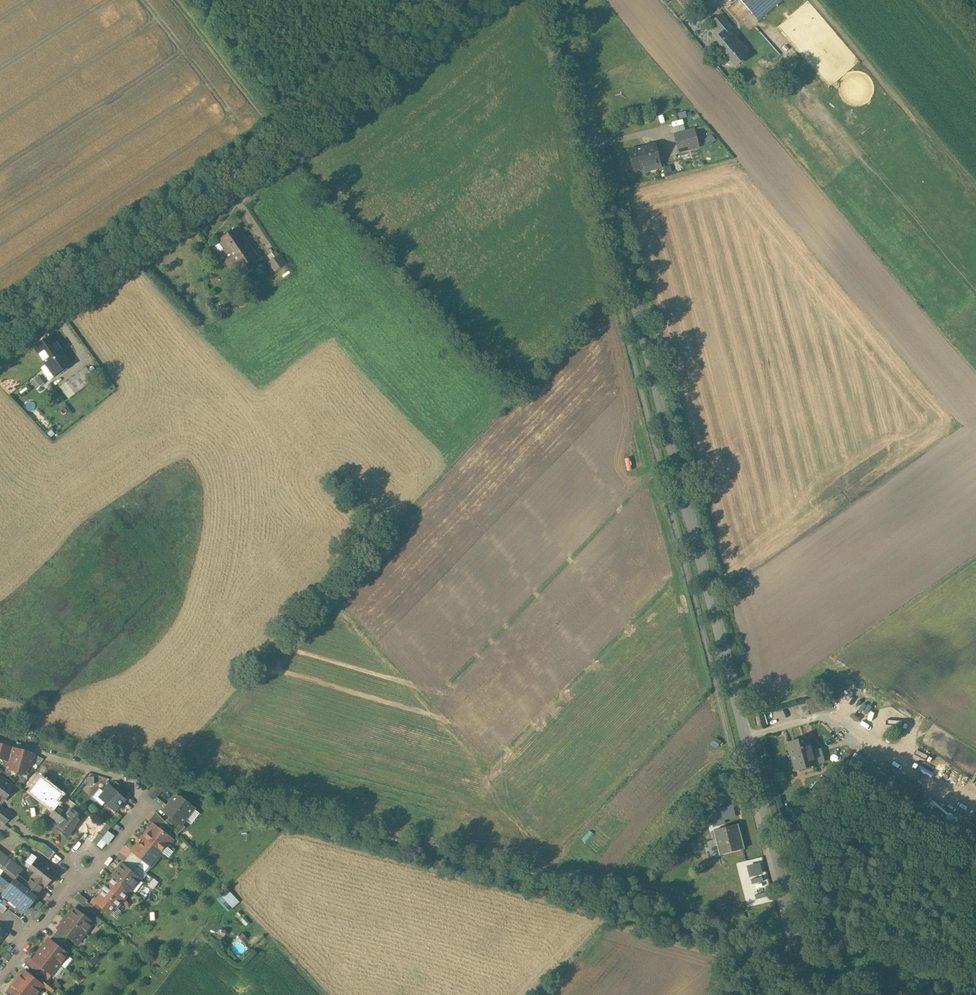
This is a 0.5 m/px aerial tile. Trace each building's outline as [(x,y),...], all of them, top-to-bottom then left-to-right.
[(690,10),(700,2),(698,0),(681,0),(690,10)] [(752,14),(768,0),(740,0),(752,14)] [(752,14),(758,20),(782,0),(768,0),(752,14)] [(733,28),(721,15),(711,23),(721,35),(726,30),(728,32),(733,28)] [(728,32),(726,30),(721,35),(720,35),(722,37),(710,47),(716,54),(719,53),(728,63),(744,50),(728,32)] [(694,130),(674,135),(678,152),(698,146),(694,130)] [(655,145),(629,151),(634,169),(659,163),(655,145)] [(238,229),(221,241),(227,249),(230,253),(246,242),(238,229)] [(246,242),(230,253),(227,249),(220,254),(226,263),(233,258),(240,268),(257,257),(246,242)] [(279,256),(269,262),(276,271),(286,265),(279,256)] [(53,336),(35,348),(47,365),(64,354),(53,336)] [(47,365),(42,368),(49,379),(72,364),(64,354),(47,365)] [(86,367),(67,382),(75,394),(95,379),(86,367)] [(38,389),(46,382),(41,375),(32,381),(38,389)] [(853,678),(850,681),(859,688),(862,685),(853,678)] [(857,708),(852,715),(859,720),(864,712),(857,708)] [(807,738),(787,744),(791,757),(796,771),(815,766),(807,738)] [(8,762),(12,748),(0,745),(0,760),(8,762)] [(8,762),(6,766),(10,767),(12,771),(17,772),(23,751),(12,748),(8,762)] [(33,754),(23,751),(17,772),(21,774),(27,771),(28,766),(30,766),(33,754)] [(0,777),(0,802),(1,803),(13,787),(0,777)] [(130,794),(116,782),(112,786),(125,798),(130,794)] [(48,795),(35,785),(29,792),(42,803),(48,795)] [(112,786),(110,785),(102,793),(103,794),(105,801),(105,802),(116,812),(122,805),(121,805),(126,799),(125,798),(112,786)] [(59,804),(48,795),(42,803),(53,811),(57,806),(59,804)] [(171,816),(181,824),(182,824),(194,808),(182,798),(176,796),(164,811),(171,816)] [(57,806),(53,811),(63,818),(67,813),(57,806)] [(0,807),(0,821),(4,824),(11,816),(0,807)] [(82,818),(70,809),(67,813),(63,818),(75,828),(82,818)] [(965,815),(975,822),(975,813),(969,809),(965,815)] [(63,818),(53,811),(49,816),(59,823),(63,818)] [(166,826),(155,813),(149,821),(155,826),(162,831),(166,826)] [(181,824),(171,816),(165,822),(177,835),(186,827),(182,824),(181,824)] [(75,828),(63,818),(59,823),(55,828),(67,838),(75,828)] [(107,823),(93,842),(98,845),(112,827),(107,823)] [(737,825),(714,830),(721,856),(744,850),(737,825)] [(155,826),(150,832),(147,833),(143,838),(145,840),(148,842),(161,852),(162,853),(173,840),(167,835),(162,831),(155,826)] [(166,826),(162,831),(167,835),(171,831),(166,826)] [(22,840),(9,830),(2,839),(15,849),(22,840)] [(145,840),(141,846),(139,844),(133,851),(144,860),(146,862),(149,858),(154,863),(162,853),(161,852),(148,842),(145,840)] [(55,853),(43,843),(38,851),(49,860),(55,853)] [(144,860),(133,851),(127,858),(139,867),(144,860)] [(139,867),(127,858),(122,864),(134,873),(139,867)] [(55,873),(37,859),(30,869),(35,873),(31,878),(43,888),(55,873)] [(22,871),(11,862),(3,872),(14,880),(23,888),(27,883),(18,876),(22,871)] [(762,862),(749,865),(752,877),(765,873),(762,862)] [(134,873),(122,864),(113,877),(131,891),(141,879),(134,873)] [(3,871),(0,875),(0,885),(6,890),(14,880),(3,872),(3,871)] [(98,900),(96,899),(93,903),(99,908),(100,906),(110,913),(115,907),(117,908),(131,891),(113,877),(114,878),(109,885),(111,886),(110,889),(106,886),(103,890),(105,891),(98,900)] [(31,878),(27,883),(23,888),(35,897),(43,888),(31,878)] [(23,888),(14,880),(6,890),(2,895),(24,912),(35,897),(23,888)] [(230,911),(241,901),(230,889),(218,899),(230,911)] [(88,901),(79,894),(75,899),(83,906),(87,902),(88,901)] [(87,902),(83,906),(90,911),(93,907),(87,902)] [(117,908),(115,907),(110,913),(116,918),(121,911),(117,908)] [(86,917),(75,908),(70,914),(71,915),(68,919),(86,934),(94,924),(94,923),(86,917)] [(90,911),(86,917),(94,923),(94,924),(98,927),(102,921),(90,911)] [(86,934),(68,919),(64,924),(63,923),(59,929),(68,937),(78,944),(86,934)] [(68,937),(59,929),(55,935),(64,942),(68,937)] [(64,942),(55,935),(50,940),(60,947),(64,942)] [(50,940),(45,946),(46,946),(43,951),(61,965),(69,955),(60,947),(50,940)] [(61,965),(43,951),(39,955),(38,954),(34,960),(38,964),(44,968),(53,975),(61,965)] [(34,960),(29,957),(25,962),(34,969),(38,964),(34,960)] [(44,968),(38,964),(34,969),(40,974),(44,968)] [(25,971),(17,981),(18,982),(34,994),(37,994),(44,986),(39,982),(25,971)] [(57,987),(44,977),(39,982),(44,986),(52,993),(57,987)] [(18,982),(14,986),(9,992),(13,994),(34,994),(18,982)]
